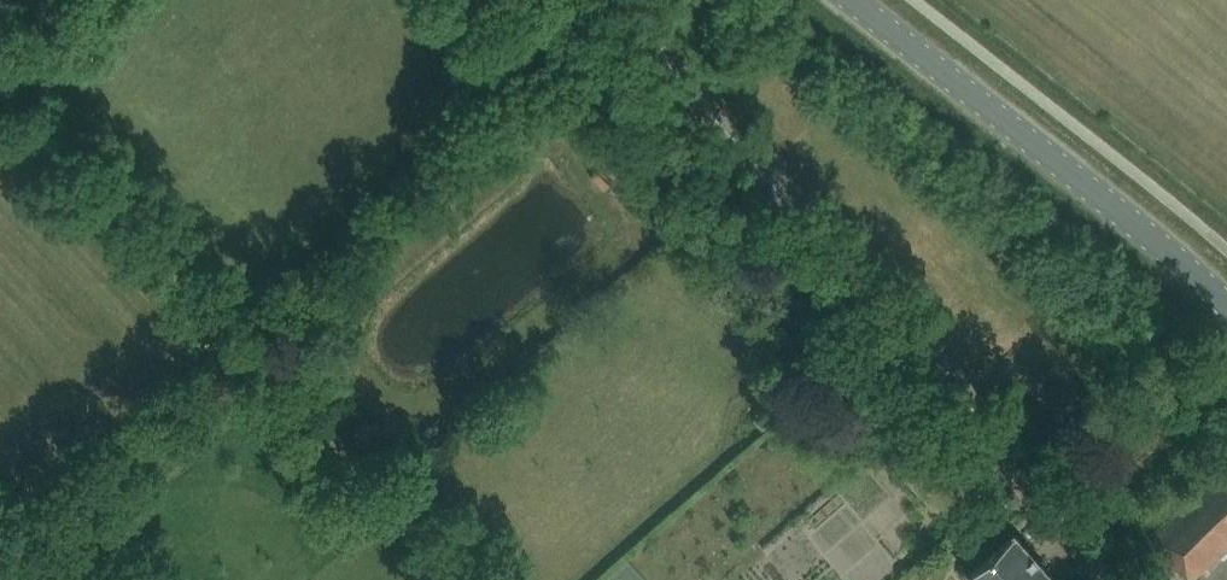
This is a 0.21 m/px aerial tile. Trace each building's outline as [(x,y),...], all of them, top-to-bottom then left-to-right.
[(755,419),(763,428),(775,418),(767,409),(755,419)] [(1151,536),(1190,579),(1226,546),(1226,466),(1151,536)] [(997,549),(969,574),(975,579),(1056,579),(1015,533),(997,549)]
